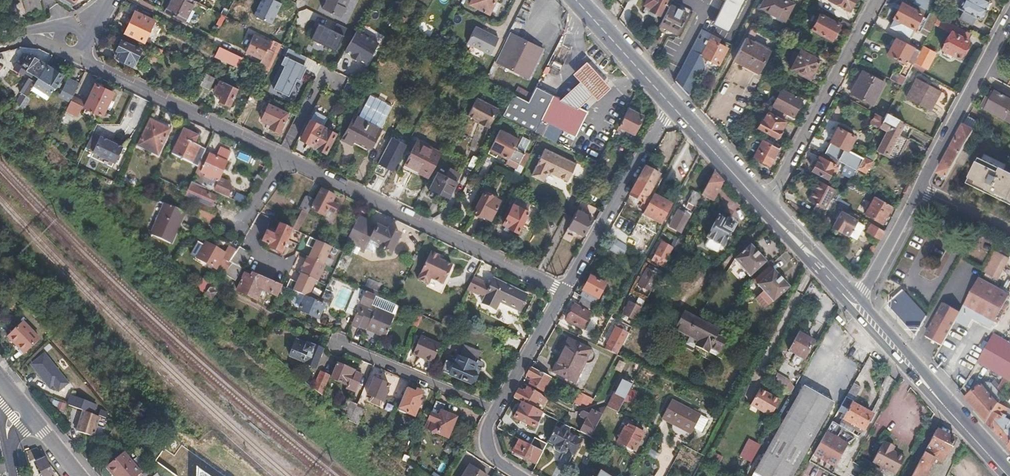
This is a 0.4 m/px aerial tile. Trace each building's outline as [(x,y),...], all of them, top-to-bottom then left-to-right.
[(26,12),(44,7),(42,0),(23,0),(26,12)] [(196,3),(190,0),(173,0),(166,13),(186,23),(196,3)] [(324,9),(342,18),(351,0),(328,0),(324,9)] [(496,1),(496,0),(472,0),(470,4),(489,13),(491,10),(497,13),(501,4),(496,1)] [(667,0),(646,0),(643,5),(650,8),(648,11),(658,16),(667,0)] [(742,0),(724,0),(714,21),(728,28),(742,0)] [(793,2),(789,0),(763,0),(763,1),(774,7),(771,12),(784,19),(793,2)] [(852,0),(829,0),(847,9),(852,0)] [(912,4),(926,10),(930,0),(914,0),(912,4)] [(989,0),(963,0),(959,7),(964,10),(960,18),(974,25),(978,17),(981,19),(987,8),(985,7),(989,0)] [(914,28),(922,13),(902,2),(895,18),(914,28)] [(682,38),(692,18),(669,7),(659,26),(682,38)] [(931,32),(940,16),(931,11),(922,27),(931,32)] [(143,43),(153,22),(134,13),(124,34),(143,43)] [(840,24),(819,13),(811,28),(832,40),(840,24)] [(959,57),(972,33),(940,16),(931,32),(921,51),(915,62),(927,69),(937,51),(943,49),(959,57)] [(197,26),(209,31),(212,24),(200,19),(197,26)] [(345,36),(349,29),(339,24),(335,32),(345,36)] [(338,52),(345,36),(335,32),(320,25),(312,41),(338,52)] [(499,39),(476,27),(467,43),(491,55),(499,39)] [(379,43),(358,32),(354,39),(347,53),(353,56),(353,58),(360,62),(361,60),(368,64),(379,43)] [(688,95),(705,63),(703,57),(702,55),(710,39),(711,37),(701,32),(676,81),(688,95)] [(530,79),(545,50),(512,33),(497,62),(530,79)] [(268,68),(276,54),(270,51),(271,50),(273,46),(255,37),(247,54),(262,61),(261,64),(268,68)] [(757,72),(769,49),(746,37),(734,59),(757,72)] [(915,62),(921,51),(896,38),(887,54),(905,64),(906,62),(907,62),(913,65),(915,62)] [(718,64),(727,48),(710,39),(702,55),(718,64)] [(141,51),(121,41),(115,54),(118,55),(116,58),(132,65),(134,60),(136,61),(141,51)] [(271,50),(270,51),(276,54),(268,68),(267,70),(271,72),(284,47),(275,42),(273,46),(271,50)] [(652,55),(657,45),(651,42),(647,50),(652,55)] [(566,48),(558,44),(548,66),(555,70),(559,72),(571,50),(566,48)] [(243,59),(221,48),(216,57),(239,68),(243,59)] [(390,50),(385,48),(382,54),(387,56),(390,50)] [(820,60),(808,53),(809,51),(805,48),(804,51),(800,49),(799,52),(795,50),(790,60),(794,62),(790,69),(809,80),(811,77),(812,78),(815,72),(814,71),(820,60)] [(155,62),(160,53),(154,50),(149,59),(155,62)] [(309,59),(291,50),(286,58),(287,59),(290,60),(286,68),(281,77),(296,84),(298,80),(302,73),(305,67),(309,59)] [(382,54),(381,53),(376,62),(382,65),(387,56),(382,54)] [(44,68),(41,67),(43,64),(29,55),(21,67),(16,64),(13,69),(22,74),(24,71),(37,78),(44,68)] [(601,93),(608,86),(584,61),(577,67),(571,73),(580,82),(570,91),(563,99),(580,107),(586,101),(592,95),(595,99),(601,93)] [(50,96),(62,76),(48,67),(47,67),(46,69),(44,68),(37,78),(34,83),(32,85),(50,96)] [(308,68),(305,67),(302,73),(298,80),(301,82),(308,68)] [(873,104),(884,82),(862,71),(851,92),(873,104)] [(903,85),(906,78),(894,71),(890,78),(903,85)] [(210,90),(215,79),(206,74),(200,86),(210,90)] [(296,84),(281,77),(274,90),(289,97),(296,84)] [(930,109),(940,89),(918,77),(908,97),(930,109)] [(25,97),(32,85),(34,83),(26,79),(18,92),(21,94),(16,103),(19,106),(25,97)] [(363,87),(349,79),(344,90),(358,98),(363,87)] [(73,95),(78,84),(70,80),(64,91),(73,95)] [(229,106),(238,89),(220,82),(219,86),(216,86),(213,91),(215,94),(221,97),(219,102),(229,106)] [(101,116),(112,93),(95,85),(84,107),(101,116)] [(551,93),(538,86),(530,102),(514,94),(502,116),(532,131),(551,93)] [(792,116),(801,100),(781,90),(770,111),(785,119),(788,114),(792,116)] [(996,92),(992,99),(988,97),(982,107),(990,111),(1009,122),(1009,99),(996,92)] [(574,139),(588,112),(563,99),(551,93),(532,131),(542,136),(549,122),(567,131),(565,135),(574,139)] [(22,110),(29,99),(25,97),(19,106),(22,110)] [(76,115),(82,102),(72,98),(64,114),(70,117),(74,114),(76,115)] [(474,120),(480,123),(489,128),(499,109),(477,99),(469,115),(475,118),(474,120)] [(279,133),(289,113),(270,104),(261,120),(271,125),(269,129),(279,133)] [(633,134),(642,116),(627,108),(616,129),(620,131),(621,128),(633,134)] [(776,137),(785,121),(768,112),(759,128),(776,137)] [(314,146),(324,127),(328,119),(316,113),(302,139),(311,144),(314,146)] [(881,125),(884,118),(876,113),(872,121),(881,125)] [(898,133),(904,123),(887,114),(884,118),(881,125),(880,126),(888,130),(877,148),(896,159),(907,138),(898,133)] [(381,129),(355,115),(343,138),(352,144),(358,132),(375,141),(381,129)] [(964,151),(975,131),(980,121),(969,115),(951,149),(962,156),(964,151)] [(157,156),(169,130),(149,121),(137,147),(157,156)] [(327,151),(336,133),(324,127),(314,146),(319,148),(327,151)] [(849,149),(855,136),(838,127),(824,152),(825,153),(837,159),(857,170),(864,157),(849,149)] [(198,168),(204,152),(205,150),(192,144),(196,136),(183,129),(171,155),(198,168)] [(525,164),(532,150),(527,148),(529,144),(500,129),(490,149),(508,158),(507,162),(517,168),(520,162),(525,164)] [(111,142),(112,140),(108,138),(107,140),(99,137),(91,153),(113,164),(122,148),(111,142)] [(393,173),(406,144),(389,137),(376,166),(393,173)] [(433,169),(442,153),(417,140),(409,154),(423,162),(423,163),(433,169)] [(770,165),(779,149),(764,141),(755,157),(770,165)] [(226,162),(230,152),(219,147),(214,157),(204,152),(198,168),(191,185),(200,190),(228,202),(232,194),(228,185),(218,180),(226,162)] [(568,180),(576,163),(546,148),(533,175),(544,180),(549,171),(568,180)] [(949,180),(958,163),(962,156),(951,149),(938,174),(949,180)] [(966,167),(972,155),(964,151),(962,156),(958,163),(966,167)] [(838,166),(836,165),(837,163),(835,163),(837,159),(825,153),(823,158),(820,156),(818,159),(816,159),(813,165),(814,166),(812,170),(828,178),(832,170),(835,172),(838,166)] [(868,167),(872,160),(864,156),(864,157),(857,170),(862,173),(866,166),(868,167)] [(984,161),(973,184),(991,193),(991,194),(1002,199),(1003,198),(1009,201),(1009,174),(984,161)] [(240,162),(238,167),(249,171),(250,166),(240,162)] [(653,190),(660,175),(646,168),(638,182),(653,190)] [(712,202),(723,182),(714,171),(701,196),(712,202)] [(430,181),(434,183),(431,189),(449,199),(459,182),(440,172),(435,180),(432,178),(430,181)] [(825,208),(836,189),(819,180),(809,200),(825,208)] [(181,196),(184,190),(163,181),(161,186),(167,189),(166,190),(180,197),(181,196)] [(645,204),(653,190),(638,182),(630,196),(645,204)] [(843,207),(856,185),(850,182),(838,204),(843,207)] [(211,199),(199,194),(200,190),(191,185),(187,192),(184,190),(181,196),(199,205),(194,214),(208,220),(213,211),(206,208),(211,199)] [(331,203),(333,197),(319,190),(313,201),(309,208),(324,216),(327,210),(331,213),(335,205),(332,203),(331,203)] [(233,199),(242,201),(244,194),(235,192),(233,199)] [(695,208),(701,196),(693,192),(687,203),(695,208)] [(491,219),(500,201),(484,193),(475,212),(481,215),(482,214),(491,219)] [(662,223),(672,205),(654,195),(643,214),(662,223)] [(309,208),(313,201),(305,196),(297,210),(299,211),(306,214),(309,208)] [(530,227),(540,208),(518,196),(504,225),(518,232),(523,224),(530,227)] [(882,222),(891,205),(874,196),(865,213),(882,222)] [(171,248),(183,214),(163,205),(151,240),(171,248)] [(582,234),(591,218),(580,212),(582,208),(578,206),(573,218),(568,227),(582,234)] [(682,234),(690,217),(684,214),(685,210),(679,208),(669,227),(682,234)] [(296,234),(306,214),(299,211),(289,231),(290,231),(296,234)] [(839,229),(848,234),(856,238),(863,225),(856,221),(856,220),(841,212),(833,226),(839,230),(839,229)] [(206,225),(208,220),(194,214),(192,218),(206,225)] [(707,238),(707,239),(704,244),(705,247),(716,253),(719,252),(721,246),(722,247),(734,225),(726,221),(725,222),(718,218),(707,238)] [(361,252),(362,251),(369,255),(373,253),(376,248),(388,254),(398,235),(386,229),(385,231),(382,230),(365,222),(357,238),(352,248),(361,252)] [(880,239),(884,230),(871,223),(866,231),(880,239)] [(621,239),(626,233),(614,224),(610,231),(621,239)] [(281,254),(290,231),(289,231),(279,227),(276,235),(273,234),(272,237),(266,234),(262,243),(271,247),(270,249),(281,254)] [(679,253),(684,243),(678,240),(674,249),(673,250),(679,253)] [(627,260),(632,251),(615,241),(610,251),(627,260)] [(667,260),(673,250),(674,249),(662,242),(653,257),(657,258),(658,255),(667,260)] [(750,277),(765,263),(750,246),(734,261),(750,277)] [(219,276),(226,263),(229,264),(235,254),(228,250),(224,257),(206,248),(197,264),(219,276)] [(242,270),(250,255),(238,249),(235,254),(229,264),(232,265),(242,270)] [(443,285),(452,265),(441,260),(439,258),(440,255),(431,252),(417,280),(428,284),(430,279),(443,285)] [(998,280),(1009,260),(995,252),(983,273),(998,280)] [(327,266),(335,270),(336,271),(338,266),(329,262),(327,266)] [(225,278),(232,265),(229,264),(226,263),(219,276),(225,278)] [(651,292),(659,276),(650,271),(652,268),(648,266),(638,285),(651,292)] [(752,282),(761,292),(754,299),(763,310),(771,302),(771,303),(788,287),(769,266),(752,282)] [(281,287),(252,274),(250,278),(245,275),(241,284),(236,283),(234,288),(239,290),(237,293),(256,301),(261,289),(277,296),(281,287)] [(326,290),(328,285),(309,276),(301,295),(310,299),(317,285),(326,290)] [(519,310),(526,294),(493,278),(489,286),(484,284),(485,282),(473,276),(466,290),(478,296),(479,293),(485,296),(482,302),(496,309),(500,301),(519,310)] [(596,303),(606,285),(590,277),(583,290),(584,290),(581,295),(584,297),(596,303)] [(207,300),(212,289),(204,285),(199,292),(207,300)] [(319,303),(325,291),(326,290),(317,285),(310,299),(319,303)] [(211,304),(217,295),(215,293),(217,290),(213,288),(212,289),(207,300),(211,304)] [(356,313),(365,292),(356,288),(347,309),(356,313)] [(317,319),(321,312),(324,313),(327,312),(333,298),(331,294),(325,291),(319,303),(310,299),(301,295),(295,293),(292,302),(295,307),(299,309),(298,311),(317,319)] [(915,338),(926,317),(902,291),(886,306),(915,338)] [(385,338),(394,318),(394,317),(399,306),(365,292),(356,313),(351,326),(359,329),(360,327),(385,338)] [(596,303),(584,297),(581,302),(593,309),(596,303)] [(635,320),(641,309),(629,303),(622,317),(627,320),(629,317),(635,320)] [(583,328),(591,313),(574,304),(570,311),(571,312),(567,319),(583,328)] [(941,346),(953,324),(959,314),(943,304),(925,337),(941,346)] [(715,335),(717,331),(683,313),(673,331),(695,342),(692,346),(708,354),(712,345),(720,350),(725,340),(715,335)] [(618,354),(628,334),(622,331),(623,328),(618,324),(605,348),(618,354)] [(36,346),(39,344),(25,327),(9,340),(23,357),(36,346)] [(803,359),(812,342),(797,334),(787,351),(803,359)] [(990,334),(975,361),(1002,377),(1008,380),(1009,377),(1009,345),(990,334)] [(431,363),(439,346),(420,337),(412,354),(431,363)] [(49,344),(45,339),(39,344),(36,346),(41,351),(49,344)] [(595,356),(595,354),(594,351),(592,350),(569,339),(553,371),(575,382),(585,363),(586,363),(589,363),(591,363),(593,361),(595,359),(595,356)] [(312,369),(320,351),(310,347),(309,348),(294,341),(287,358),(302,364),(302,365),(312,369)] [(468,383),(472,373),(475,374),(478,366),(476,364),(481,352),(462,344),(460,348),(457,348),(456,351),(458,353),(456,356),(449,353),(441,371),(468,383)] [(73,379),(48,351),(32,364),(51,386),(54,383),(60,390),(73,379)] [(354,392),(362,374),(337,364),(330,379),(347,386),(346,388),(354,392)] [(542,389),(549,377),(531,368),(527,375),(532,378),(530,382),(542,389)] [(321,397),(329,377),(320,373),(313,390),(321,397)] [(788,382),(775,374),(771,381),(784,389),(788,382)] [(996,402),(1008,380),(1002,377),(995,390),(988,383),(982,382),(963,398),(985,421),(996,402)] [(367,395),(371,397),(369,403),(379,407),(388,386),(374,379),(367,395)] [(618,412),(634,382),(632,381),(630,384),(623,380),(619,387),(618,386),(607,406),(618,412)] [(851,403),(859,388),(852,385),(844,399),(851,403)] [(816,394),(803,386),(753,475),(755,475),(793,475),(833,403),(816,394)] [(547,398),(527,387),(524,392),(519,389),(514,398),(522,402),(533,407),(536,401),(543,405),(547,398)] [(413,417),(420,403),(417,401),(421,392),(416,389),(414,393),(405,388),(397,408),(405,412),(404,414),(413,417)] [(779,401),(759,389),(750,406),(770,417),(779,401)] [(574,401),(589,407),(593,398),(578,391),(574,401)] [(349,418),(355,404),(356,402),(347,398),(341,412),(349,418)] [(92,418),(97,409),(74,399),(70,408),(84,415),(92,418)] [(707,419),(700,415),(671,399),(660,418),(689,434),(693,428),(701,431),(707,419)] [(63,411),(66,403),(57,401),(55,408),(63,411)] [(447,438),(456,417),(442,411),(445,405),(436,401),(424,428),(447,438)] [(534,426),(541,412),(533,407),(522,402),(515,416),(534,426)] [(1004,410),(1006,408),(996,402),(985,421),(1003,440),(1009,447),(1009,444),(1009,416),(1004,410)] [(355,422),(362,407),(355,404),(349,418),(355,422)] [(861,432),(869,416),(849,406),(841,421),(861,432)] [(590,436),(602,414),(591,409),(589,413),(582,410),(580,415),(586,419),(579,431),(590,436)] [(93,438),(100,422),(92,418),(84,415),(76,432),(93,438)] [(633,451),(643,433),(625,424),(616,442),(633,451)] [(573,454),(581,439),(555,426),(548,441),(573,454)] [(932,459),(940,463),(945,454),(946,454),(953,439),(935,430),(912,475),(911,475),(924,475),(932,459)] [(833,468),(844,447),(824,435),(813,456),(833,468)] [(542,451),(546,443),(534,437),(530,445),(542,451)] [(537,463),(543,451),(542,451),(530,445),(519,439),(513,451),(537,463)] [(751,464),(760,447),(748,441),(739,458),(751,464)] [(891,450),(893,445),(884,441),(882,446),(881,445),(872,462),(895,475),(904,458),(897,454),(891,450)] [(609,459),(614,448),(611,447),(606,457),(609,459)] [(717,464),(720,458),(712,453),(709,460),(717,464)] [(121,454),(105,468),(112,475),(134,475),(138,473),(121,454)] [(44,458),(36,461),(44,475),(53,475),(44,458)] [(469,466),(462,475),(484,475),(469,466)]
